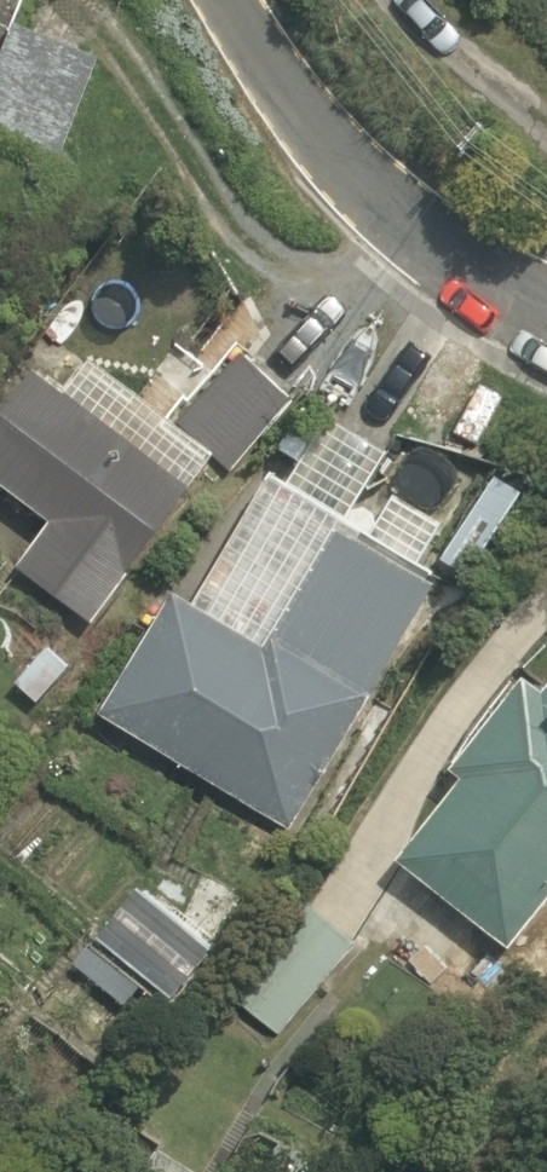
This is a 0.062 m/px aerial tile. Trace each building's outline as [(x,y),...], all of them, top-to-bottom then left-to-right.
[(24,16),(0,67),(0,141),(74,175),(125,62),(24,16)] [(11,215),(0,211),(0,246),(11,215)] [(204,466),(270,374),(207,329),(141,421),(204,466)] [(34,361),(0,405),(0,509),(20,524),(0,549),(0,552),(95,626),(201,490),(34,361)] [(269,815),(442,584),(266,453),(93,684),(269,815)] [(546,679),(465,770),(485,787),(409,873),(509,961),(546,918),(546,680),(546,679)] [(346,939),(291,893),(205,996),(259,1042),(346,939)] [(181,968),(103,898),(64,941),(142,1011),(181,968)]
